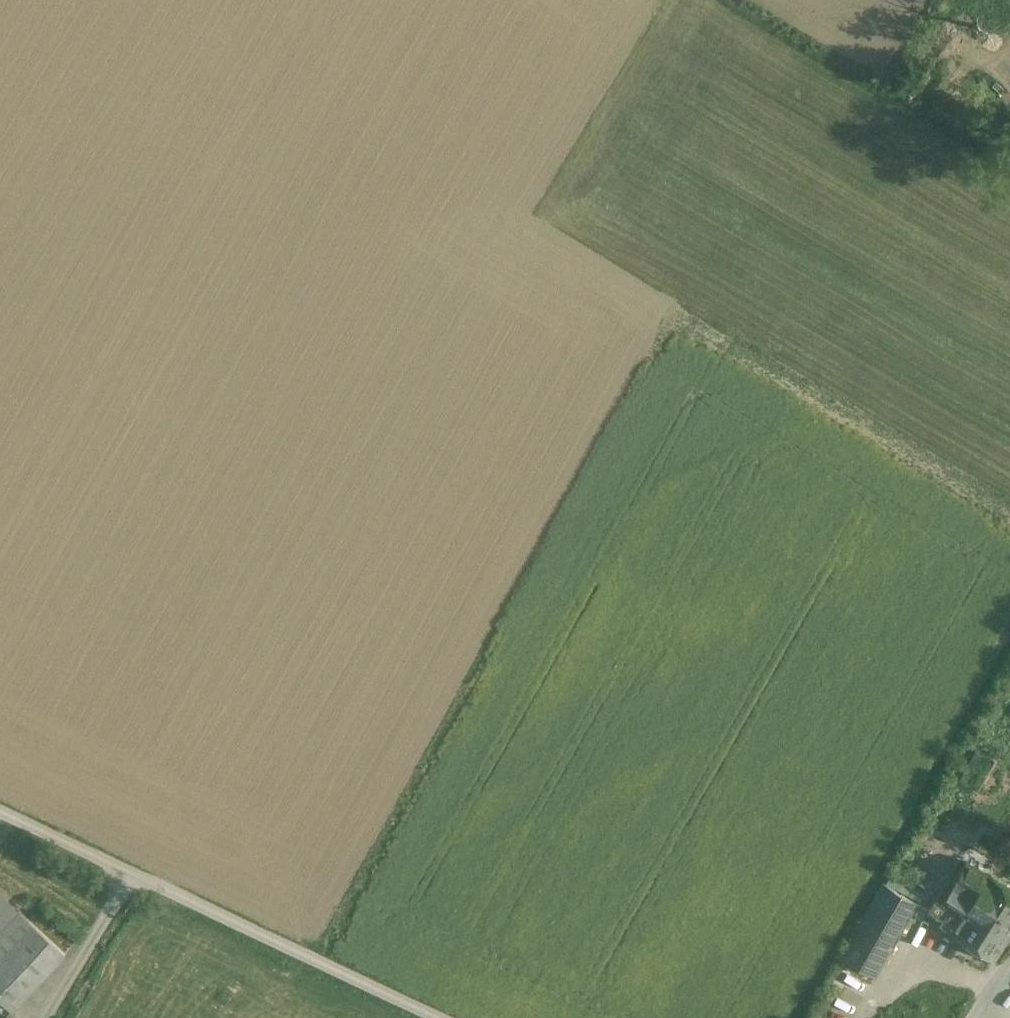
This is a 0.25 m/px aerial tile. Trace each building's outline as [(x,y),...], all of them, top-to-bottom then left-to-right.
[(987,875),(986,877),(964,862),(951,883),(972,897),(971,899),(1009,925),(1009,891),(987,875)] [(915,907),(883,887),(849,941),(882,961),(915,907)] [(971,899),(965,908),(939,890),(926,909),(941,919),(937,925),(990,960),(1009,931),(1009,925),(971,899)] [(14,909),(0,896),(0,925),(14,909)] [(0,925),(0,999),(10,1008),(61,951),(14,909),(0,925)]
